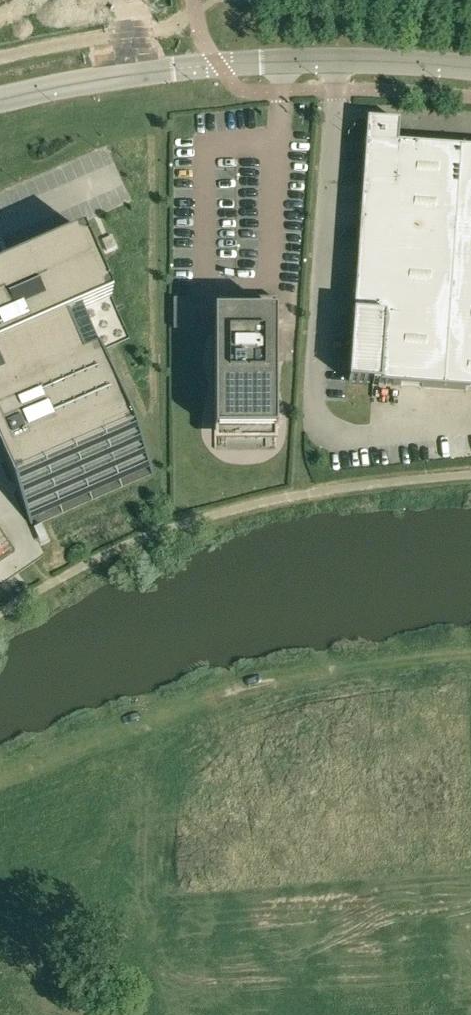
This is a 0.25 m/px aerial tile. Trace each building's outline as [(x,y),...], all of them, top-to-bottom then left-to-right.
[(365,149),(353,315),(352,315),(351,321),(353,322),(349,381),(372,383),(372,385),(379,385),(379,383),(470,390),(470,148),(397,143),(399,122),(367,119),(365,143),(364,143),(363,149),(365,149)] [(32,527),(34,526),(28,513),(146,461),(152,475),(154,474),(101,351),(129,338),(111,297),(112,296),(107,286),(108,286),(88,240),(87,240),(83,230),(0,266),(0,455),(32,527)] [(252,313),(215,313),(214,431),(276,431),(276,299),(252,298),(252,313)] [(173,299),(174,329),(193,329),(193,299),(173,299)] [(13,550),(0,531),(0,558),(13,550)]
